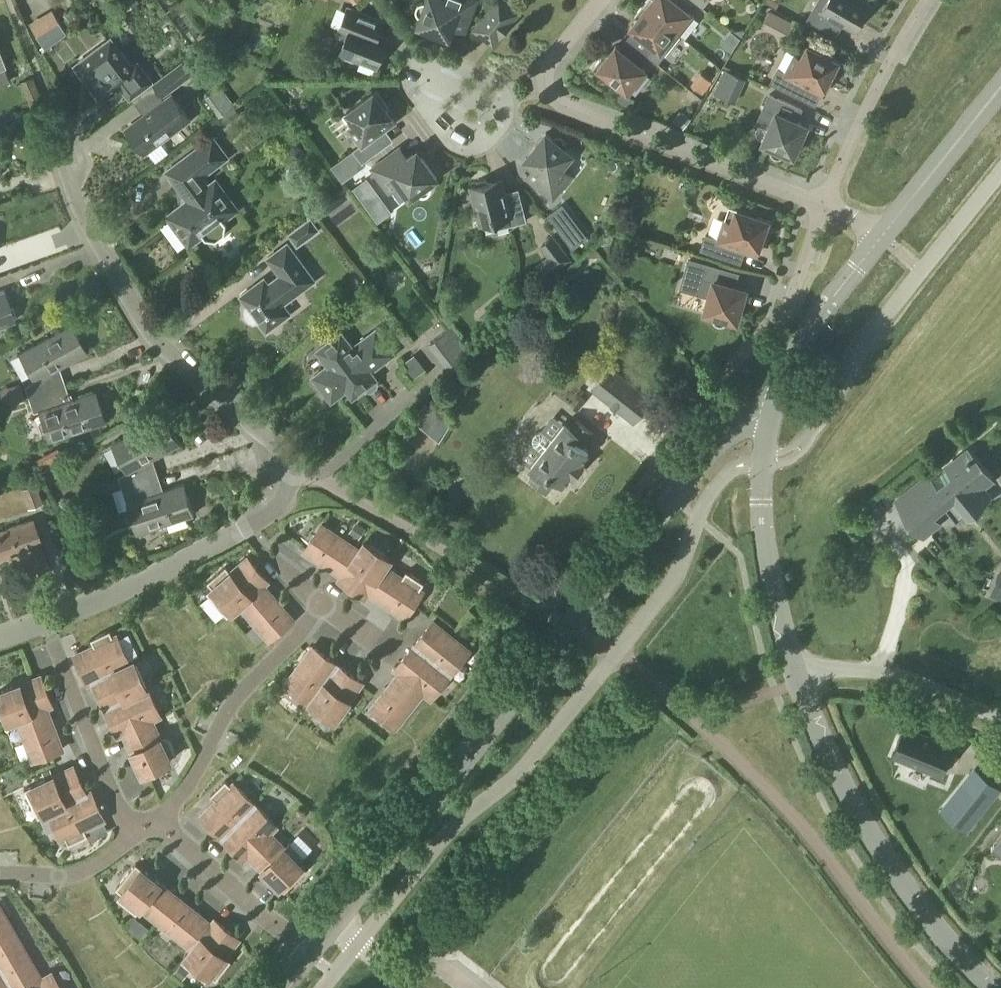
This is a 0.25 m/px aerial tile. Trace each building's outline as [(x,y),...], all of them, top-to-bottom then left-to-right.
[(478,0),(446,0),(445,0),(428,0),(427,3),(426,2),(425,2),(423,2),(421,2),(420,3),(418,4),(417,6),(416,8),(416,10),(416,11),(417,12),(417,13),(418,14),(419,16),(421,17),(422,17),(418,25),(449,37),(453,27),(466,32),(478,0)] [(493,47),(494,48),(521,13),(504,0),(495,0),(472,30),(493,47)] [(695,1),(694,0),(647,0),(642,6),(676,32),(681,36),(695,17),(687,10),(695,1)] [(766,3),(777,9),(781,0),(768,0),(766,3)] [(808,19),(836,35),(843,23),(855,30),(860,22),(863,24),(873,5),(864,0),(819,0),(808,19)] [(661,51),(676,32),(642,6),(635,16),(638,18),(631,27),(635,30),(628,40),(650,57),(657,48),(661,51)] [(381,68),(388,48),(385,47),(388,38),(375,33),(380,20),(349,7),(338,35),(347,38),(341,52),(346,54),(346,58),(354,61),(359,59),(381,68)] [(46,50),(58,41),(67,34),(53,9),(30,23),(46,50)] [(111,40),(75,66),(102,102),(120,88),(130,100),(152,84),(142,70),(136,74),(111,40)] [(642,67),(650,57),(628,40),(620,49),(616,46),(609,54),(606,52),(593,68),(609,81),(611,78),(628,91),(646,70),(642,67)] [(832,81),(841,63),(808,46),(802,58),(796,55),(786,74),(778,70),(771,83),(799,97),(805,85),(822,93),(829,80),(832,81)] [(10,82),(5,69),(8,68),(0,48),(0,86),(10,82)] [(186,61),(187,62),(195,73),(204,67),(195,54),(186,61)] [(153,84),(154,85),(163,98),(194,75),(183,61),(153,84)] [(706,91),(717,77),(705,68),(694,83),(706,91)] [(739,96),(746,74),(730,68),(722,90),(739,96)] [(32,110),(45,104),(34,77),(21,82),(32,110)] [(362,145),(332,167),(343,182),(366,165),(363,162),(393,140),(385,129),(396,121),(387,109),(389,107),(377,90),(347,112),(355,123),(349,127),(362,145)] [(144,153),(190,119),(172,95),(127,129),(144,153)] [(794,156),(807,126),(797,121),(802,109),(770,95),(758,123),(770,128),(763,143),(771,146),(771,147),(770,149),(770,150),(770,151),(771,152),(771,153),(772,154),(772,155),(773,156),(775,157),(777,157),(778,158),(780,157),(782,157),(783,156),(785,155),(785,154),(786,153),(794,156)] [(227,125),(240,115),(235,108),(221,118),(227,125)] [(680,111),(672,122),(684,130),(691,119),(680,111)] [(232,148),(255,137),(247,119),(224,130),(232,148)] [(554,138),(553,139),(546,133),(526,159),(535,166),(526,177),(554,199),(573,175),(562,167),(572,154),(566,149),(567,148),(567,146),(567,145),(568,143),(567,142),(567,140),(566,139),(565,138),(564,137),(562,136),(561,136),(559,136),(557,136),(555,137),(554,138)] [(228,157),(213,137),(204,144),(202,142),(200,141),(196,145),(196,147),(197,148),(166,172),(184,196),(183,204),(167,216),(189,246),(203,236),(206,239),(216,240),(225,234),(227,223),(224,220),(239,210),(216,179),(208,185),(202,177),(228,157)] [(431,184),(430,183),(437,178),(417,151),(408,158),(400,147),(372,168),(390,192),(401,184),(410,197),(417,192),(418,193),(419,194),(421,195),(423,196),(424,196),(425,195),(427,195),(428,194),(429,193),(431,192),(431,190),(432,189),(432,188),(432,186),(431,185),(431,184)] [(391,213),(366,179),(353,189),(377,222),(391,213)] [(475,186),(472,187),(476,204),(473,205),(478,225),(496,221),(498,228),(527,221),(519,190),(505,193),(501,179),(492,182),(488,183),(484,180),(477,182),(475,186)] [(556,227),(570,216),(562,205),(548,216),(556,227)] [(765,241),(772,221),(730,207),(719,240),(706,235),(702,249),(735,261),(739,248),(757,254),(762,240),(765,241)] [(297,248),(321,230),(311,216),(287,234),(297,248)] [(624,216),(620,229),(633,233),(635,226),(632,219),(624,216)] [(547,279),(573,260),(554,235),(539,246),(547,257),(537,265),(547,279)] [(256,285),(241,296),(248,306),(247,306),(246,311),(246,316),(249,320),(254,322),(259,321),(267,331),(290,314),(283,304),(315,280),(288,243),(268,258),(281,275),(260,291),(256,285)] [(728,320),(729,319),(737,321),(746,289),(735,286),(739,273),(689,259),(681,288),(710,296),(705,312),(713,314),(713,316),(713,317),(713,318),(714,320),(714,321),(715,322),(716,323),(717,323),(718,324),(721,325),(722,325),(724,324),(726,323),(727,322),(728,320)] [(16,321),(5,291),(0,292),(0,327),(16,321)] [(71,325),(19,353),(34,380),(24,386),(28,398),(53,390),(47,374),(59,368),(87,353),(71,325)] [(448,370),(472,352),(452,326),(428,344),(448,370)] [(353,397),(365,388),(367,391),(372,392),(378,387),(379,383),(376,380),(377,379),(371,371),(394,354),(376,330),(353,347),(342,332),(317,350),(329,366),(313,377),(332,401),(347,390),(353,397)] [(635,422),(653,400),(610,366),(592,389),(635,422)] [(33,412),(38,411),(48,441),(106,422),(95,391),(69,399),(57,403),(53,390),(28,398),(33,412)] [(432,435),(446,418),(426,403),(413,420),(432,435)] [(143,466),(154,460),(182,446),(166,417),(114,446),(128,472),(119,477),(123,489),(148,481),(143,466)] [(580,462),(589,451),(583,446),(593,433),(577,420),(571,427),(565,423),(553,439),(545,433),(544,432),(541,432),(539,432),(538,432),(537,433),(535,434),(534,435),(534,437),(533,438),(533,440),(533,441),(534,443),(534,444),(535,445),(543,451),(530,467),(536,472),(530,479),(546,492),(557,479),(563,484),(572,473),(575,476),(584,465),(580,462)] [(931,478),(927,473),(894,500),(924,537),(941,522),(934,513),(953,498),(968,515),(992,495),(986,487),(994,480),(967,447),(944,465),(945,467),(931,478)] [(128,504),(129,504),(138,533),(195,515),(185,486),(165,492),(153,496),(148,481),(123,489),(128,504)] [(27,508),(42,502),(35,482),(20,487),(27,508)] [(49,567),(40,544),(42,543),(34,520),(0,532),(0,559),(18,552),(27,575),(49,567)] [(342,576),(360,549),(322,525),(305,552),(325,565),(324,566),(326,567),(327,566),(342,576)] [(903,561),(913,554),(902,539),(892,547),(903,561)] [(369,593),(386,567),(391,559),(365,541),(360,549),(342,576),(339,580),(366,598),(369,593)] [(242,607),(266,587),(264,585),(268,582),(248,557),(231,572),(226,566),(208,582),(212,588),(207,592),(228,617),(240,606),(242,607)] [(386,567),(369,593),(384,603),(383,605),(384,606),(385,604),(406,618),(423,591),(420,589),(424,583),(407,571),(403,577),(386,567)] [(266,587),(242,607),(269,640),(294,619),(277,600),(279,599),(278,598),(277,599),(266,587)] [(415,646),(451,675),(470,650),(434,622),(415,646)] [(93,682),(135,662),(134,660),(130,662),(117,635),(114,637),(111,630),(91,639),(94,646),(75,655),(88,684),(93,682)] [(431,699),(451,675),(415,646),(395,670),(399,673),(424,693),(431,699)] [(311,702),(338,665),(313,647),(285,684),(311,702)] [(969,659),(962,666),(977,681),(983,674),(969,659)] [(106,709),(148,689),(135,662),(93,682),(106,709)] [(338,665),(311,702),(336,720),(363,683),(338,665)] [(396,728),(424,693),(399,673),(388,687),(386,686),(386,687),(387,688),(372,708),(396,728)] [(18,719),(47,708),(52,706),(41,676),(0,691),(0,699),(9,722),(18,719)] [(124,734),(153,720),(161,716),(148,689),(106,709),(119,736),(124,734)] [(47,708),(18,719),(33,761),(63,749),(47,708)] [(907,719),(892,748),(939,773),(955,744),(907,719)] [(153,720),(124,734),(143,774),(172,760),(170,757),(177,754),(168,735),(161,738),(153,720)] [(49,811),(86,793),(74,766),(25,789),(38,816),(49,811)] [(972,768),(939,810),(966,830),(999,788),(972,768)] [(223,837),(255,805),(234,783),(231,785),(226,780),(211,795),(216,800),(201,816),(223,837)] [(91,791),(86,793),(49,811),(63,840),(66,838),(69,845),(88,836),(85,829),(105,820),(91,791)] [(248,856),(271,833),(277,826),(255,805),(223,837),(245,859),(248,856)] [(271,833),(248,856),(285,892),(307,870),(300,862),(305,857),(290,842),(285,847),(271,833)] [(178,896),(136,863),(116,888),(122,893),(118,899),(137,914),(141,908),(158,921),(178,896)] [(191,948),(211,923),(178,896),(158,921),(191,948)] [(50,972),(40,978),(0,908),(0,987),(59,987),(50,972)] [(211,923),(191,948),(192,948),(181,961),(206,981),(211,975),(216,980),(232,961),(226,956),(240,939),(215,919),(211,923)]
